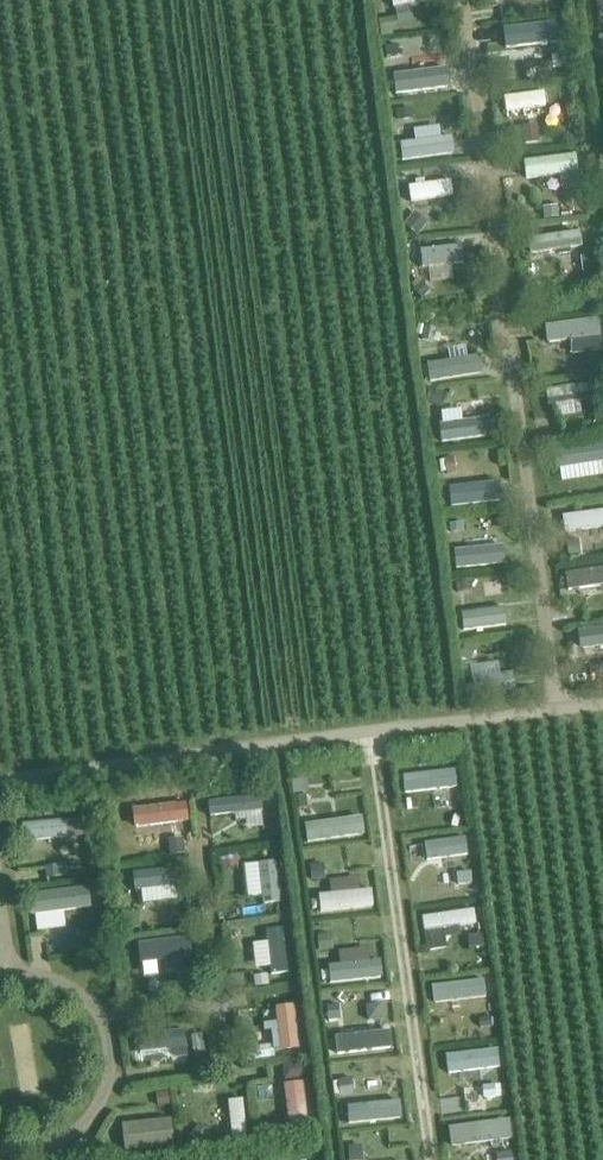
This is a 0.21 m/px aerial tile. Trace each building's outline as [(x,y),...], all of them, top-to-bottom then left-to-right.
[(396,15),(377,19),(381,37),(392,35),(391,29),(398,28),(396,15)] [(550,23),(500,29),(502,47),(533,43),(534,52),(553,50),(550,23)] [(446,69),(394,76),(397,96),(449,89),(446,69)] [(543,89),(502,94),(505,112),(546,107),(543,89)] [(443,122),(399,126),(401,143),(445,139),(443,122)] [(537,127),(523,129),(524,143),(538,142),(537,127)] [(574,128),(559,131),(564,159),(579,157),(574,128)] [(557,163),(522,167),(523,177),(558,174),(557,163)] [(450,177),(407,183),(409,200),(452,194),(450,177)] [(558,204),(544,206),(545,217),(560,216),(558,204)] [(414,211),(403,224),(417,235),(428,222),(414,211)] [(579,229),(526,236),(529,254),(581,246),(579,229)] [(460,243),(420,247),(422,265),(462,261),(460,243)] [(592,255),(582,256),(583,270),(593,270),(592,255)] [(416,292),(408,300),(414,306),(430,291),(421,281),(413,289),(416,292)] [(423,327),(418,338),(430,344),(435,332),(423,327)] [(580,327),(540,332),(542,345),(581,340),(580,327)] [(475,350),(433,356),(435,372),(477,366),(475,350)] [(602,355),(589,356),(591,370),(602,369),(602,355)] [(591,381),(545,387),(547,403),(593,397),(591,381)] [(432,388),(425,400),(439,408),(446,395),(432,388)] [(593,426),(602,431),(602,415),(598,413),(593,426)] [(484,419),(442,424),(444,440),(486,434),(484,419)] [(445,459),(440,460),(441,472),(446,471),(447,473),(456,472),(454,456),(445,457),(445,459)] [(594,466),(556,471),(558,489),(596,484),(594,466)] [(497,484),(451,490),(453,506),(499,500),(497,484)] [(561,514),(564,531),(602,526),(602,508),(561,514)] [(453,519),(450,528),(464,533),(467,524),(453,519)] [(578,540),(566,542),(568,557),(581,555),(578,540)] [(499,547),(459,554),(461,569),(502,562),(499,547)] [(567,588),(602,583),(602,565),(564,570),(567,588)] [(469,580),(454,583),(456,593),(471,591),(469,580)] [(503,605),(460,611),(462,629),(505,623),(503,605)] [(576,629),(579,649),(602,646),(602,625),(576,629)] [(464,645),(460,657),(471,660),(474,648),(464,645)] [(473,691),(512,686),(510,672),(471,677),(473,691)] [(273,786),(261,787),(262,799),(274,798),(273,786)] [(261,811),(260,794),(207,800),(209,816),(261,811)] [(309,794),(298,796),(300,808),(311,806),(309,794)] [(184,801),(131,807),(133,826),(186,820),(184,801)] [(64,818),(21,823),(23,840),(66,836),(64,818)] [(83,820),(68,821),(69,837),(84,836),(83,820)] [(183,838),(169,840),(170,854),(185,853),(183,838)] [(237,854),(221,856),(222,868),(238,867),(237,854)] [(280,900),(276,860),(258,861),(262,901),(280,900)] [(65,864),(46,866),(48,878),(66,875),(65,864)] [(322,864),(311,865),(313,880),(324,879),(322,864)] [(173,866),(132,871),(134,889),(175,884),(173,866)] [(469,871),(457,872),(459,884),(471,883),(469,871)] [(86,886),(27,893),(29,914),(89,906),(86,886)] [(137,912),(124,913),(126,929),(139,928),(137,912)] [(287,974),(282,927),(267,928),(273,975),(287,974)] [(329,935),(317,936),(319,951),(330,949),(329,935)] [(83,938),(67,940),(69,953),(84,951),(83,938)] [(181,940),(138,945),(140,962),(183,957),(181,940)] [(194,969),(184,970),(185,986),(195,985),(194,969)] [(266,975),(255,977),(256,987),(267,985),(266,975)] [(298,1046),(293,1003),(274,1006),(279,1049),(298,1046)] [(337,1004),(326,1005),(328,1019),(338,1018),(337,1004)] [(132,1064),(186,1058),(183,1029),(136,1034),(137,1052),(131,1053),(132,1064)] [(203,1033),(192,1035),(194,1051),(205,1049),(203,1033)] [(273,1044),(245,1048),(247,1061),(275,1057),(273,1044)] [(351,1079),(339,1080),(340,1094),(352,1093),(351,1079)] [(307,1125),(301,1080),(282,1083),(288,1127),(307,1125)] [(494,1084),(483,1086),(484,1098),(495,1097),(495,1096),(503,1095),(502,1084),(494,1085),(494,1084)] [(169,1092),(157,1093),(159,1106),(171,1105),(169,1092)] [(245,1139),(241,1098),(226,1099),(230,1141),(245,1139)] [(170,1117),(120,1123),(124,1151),(173,1146),(170,1117)] [(275,1121),(260,1123),(262,1134),(277,1132),(275,1121)] [(199,1124),(190,1136),(201,1144),(210,1133),(199,1124)] [(348,1146),(349,1159),(360,1159),(360,1146),(348,1146)] [(499,1153),(499,1159),(512,1159),(511,1152),(499,1153)]
